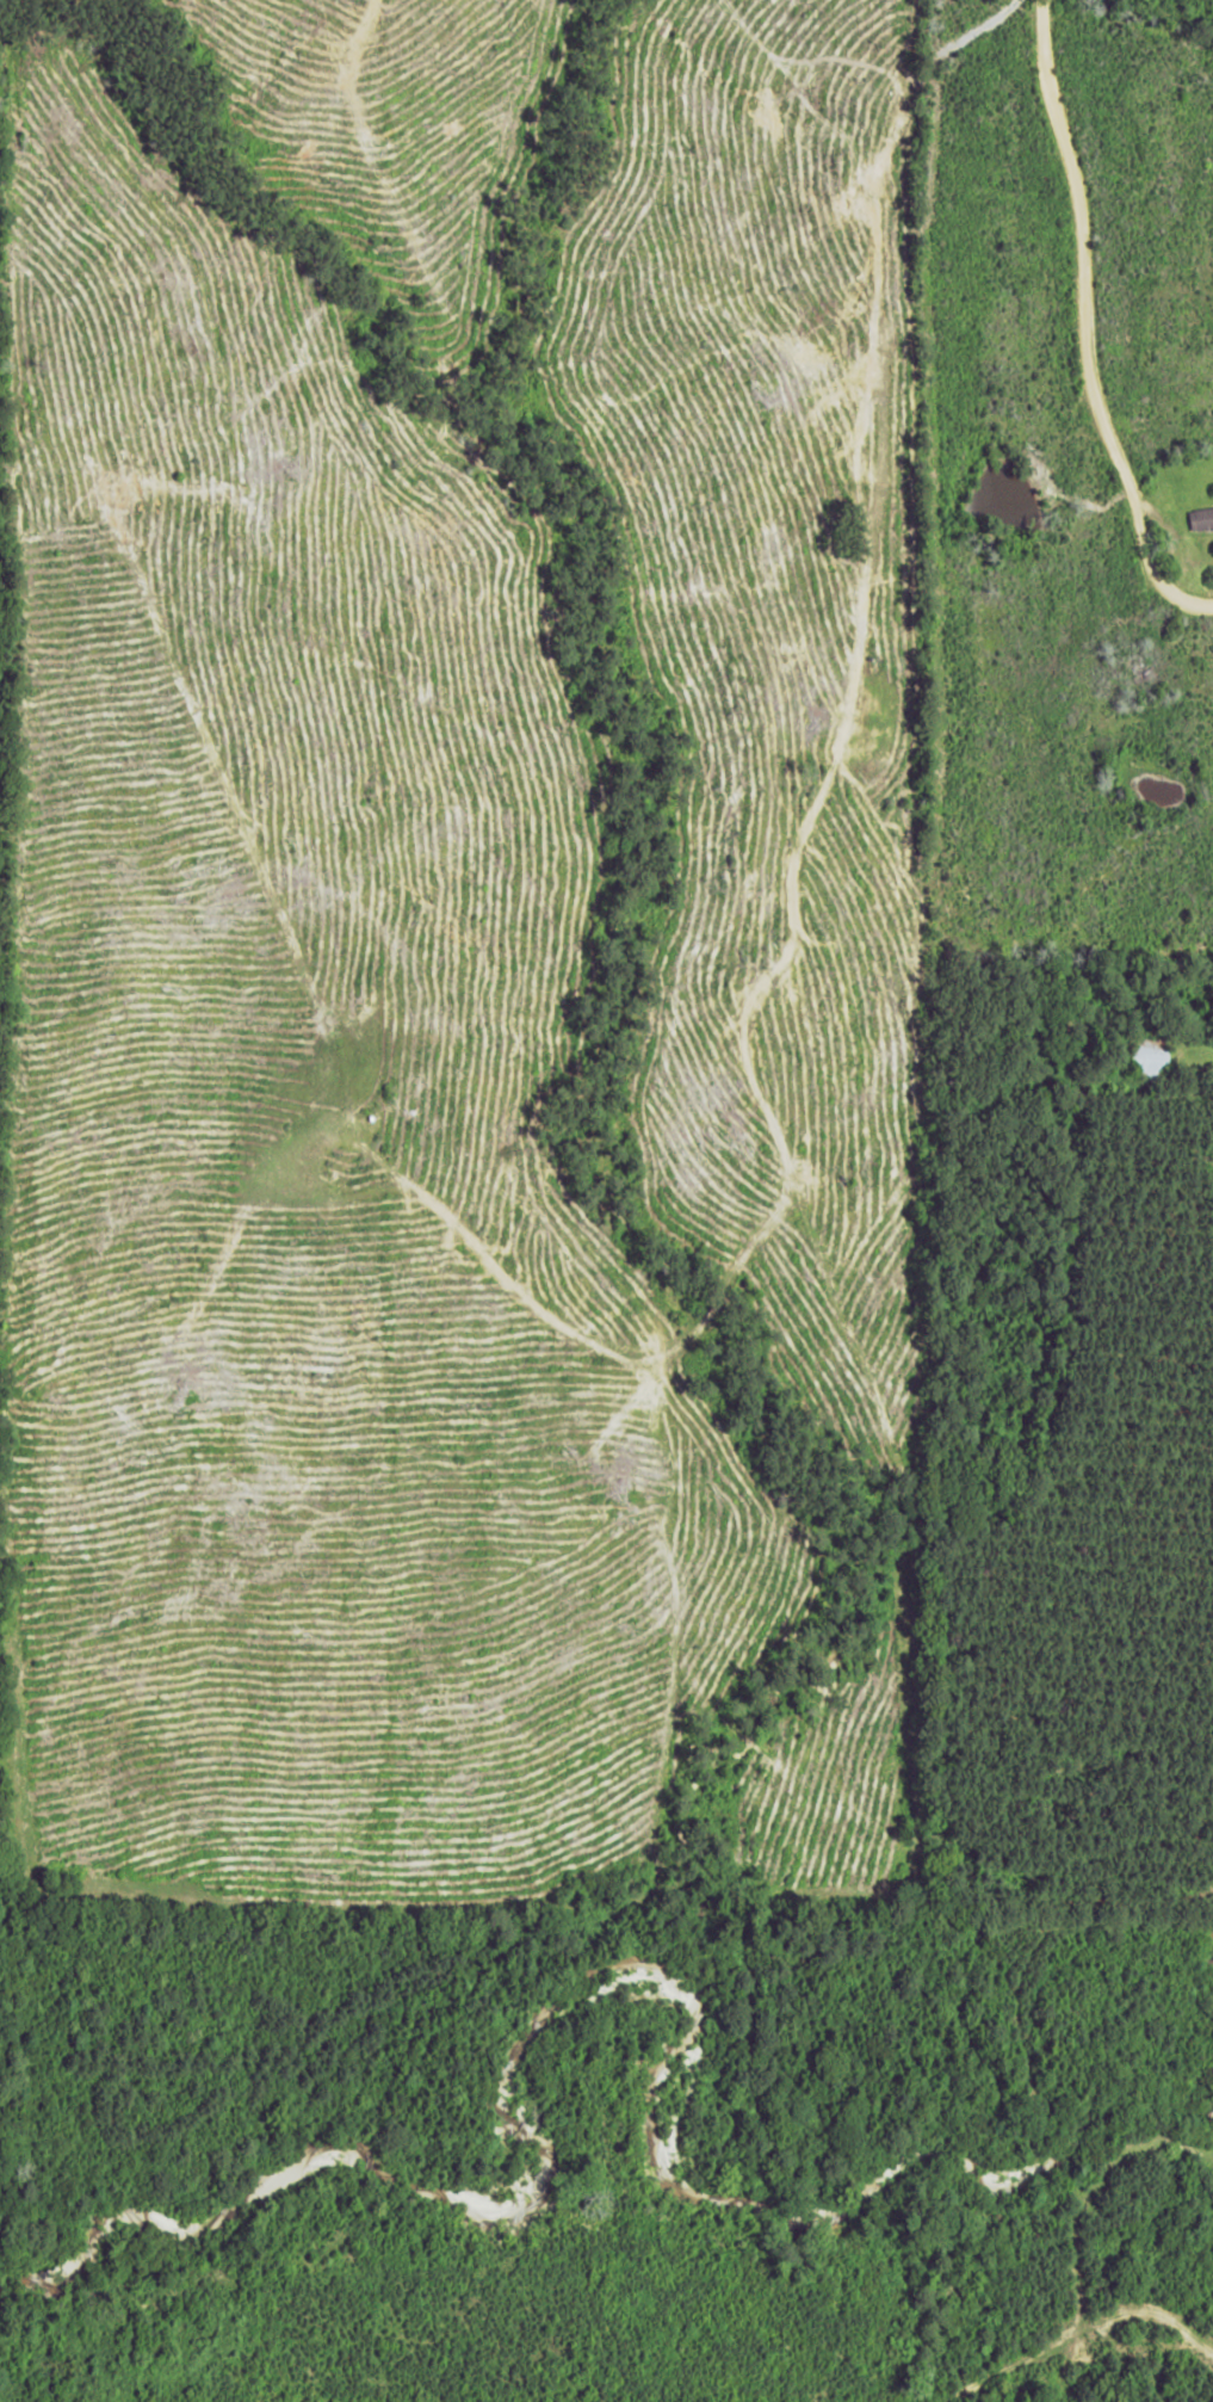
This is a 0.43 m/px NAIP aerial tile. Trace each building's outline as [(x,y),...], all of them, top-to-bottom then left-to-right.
[(1192,530),(1212,528),(1212,507),(1190,509),(1192,530)]
